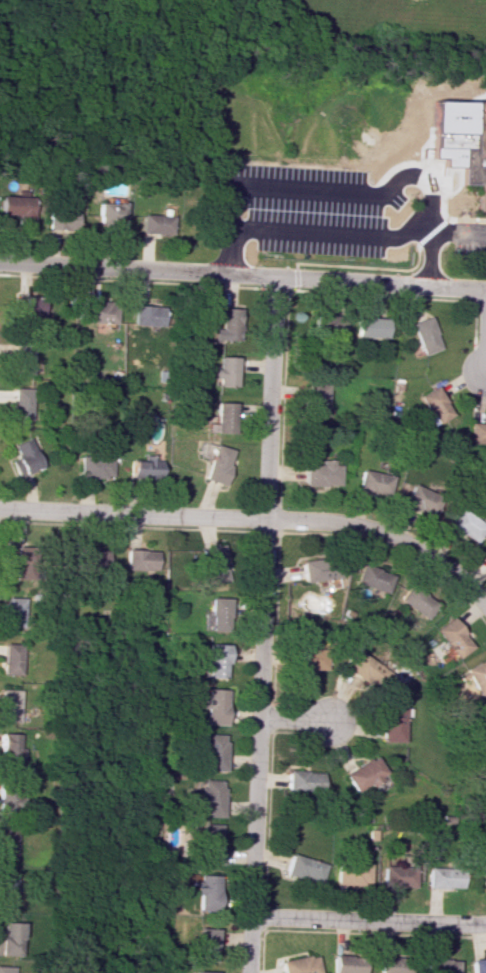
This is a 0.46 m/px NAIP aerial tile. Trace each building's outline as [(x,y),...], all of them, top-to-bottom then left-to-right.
[(471,101),(469,150),(462,150),(461,185),(479,185),(479,204),(485,204),(485,102),(471,101)] [(36,196),(2,195),(1,215),(22,215),(22,224),(35,224),(36,196)] [(126,229),(126,203),(98,202),(97,229),(126,229)] [(77,211),(48,210),(48,229),(77,230),(77,211)] [(172,235),(173,215),(141,214),(140,234),(172,235)] [(26,292),(44,293),(42,322),(23,321),(26,292)] [(87,295),(105,296),(103,325),(84,323),(87,295)] [(134,298),(152,299),(150,328),(131,326),(134,298)] [(219,308),(236,309),(235,338),(216,336),(219,308)] [(343,335),(343,314),(310,315),(311,335),(343,335)] [(422,355),(441,347),(428,316),(409,324),(422,355)] [(386,318),(355,317),(355,337),(386,338),(386,318)] [(217,357),(235,359),(233,388),(214,386),(217,357)] [(307,382),(325,384),(323,413),(304,411),(307,382)] [(450,414),(433,386),(417,396),(434,424),(450,414)] [(15,389),(33,390),(31,419),(12,417),(15,389)] [(215,401),(233,402),(231,432),(212,430),(215,401)] [(467,443),(485,443),(485,422),(467,423),(467,443)] [(16,444),(34,446),(32,475),(13,473),(16,444)] [(86,449),(104,450),(102,480),(83,478),(86,449)] [(209,449),(226,450),(225,479),(206,477),(209,449)] [(136,450),(154,451),(152,480),(133,479),(136,450)] [(303,462),(338,465),(337,486),(302,482),(303,462)] [(354,470),(389,472),(388,493),(352,490),(354,470)] [(411,483),(439,498),(432,513),(399,502),(411,483)] [(457,505),(483,524),(471,541),(445,525),(457,505)] [(8,545),(32,545),(30,561),(6,562),(8,545)] [(126,546),(157,549),(155,568),(123,568),(126,546)] [(77,547),(106,548),(103,566),(75,566),(77,547)] [(203,548),(223,548),(223,578),(202,577),(203,548)] [(301,558),(333,560),(331,580),(299,579),(301,558)] [(354,566),(386,568),(385,588),(352,587),(354,566)] [(407,581),(433,602),(420,618),(392,597),(407,581)] [(206,596),(226,597),(226,626),(205,625),(206,596)] [(3,598),(23,599),(23,628),(2,627),(3,598)] [(434,627),(449,618),(465,647),(448,657),(434,627)] [(3,644),(23,645),(23,674),(2,673),(3,644)] [(291,646),(323,648),(321,668),(289,667),(291,646)] [(199,648),(219,648),(219,678),(199,677),(199,648)] [(357,650),(382,671),(369,687),(341,666),(357,650)] [(476,658),(485,676),(485,691),(475,697),(460,667),(476,658)] [(1,691),(21,692),(21,721),(0,720),(1,691)] [(199,691),(219,692),(219,721),(198,720),(199,691)] [(380,703),(399,704),(398,740),(377,738),(380,703)] [(199,736),(219,736),(219,766),(198,765),(199,736)] [(18,767),(0,766),(0,737),(18,738),(18,767)] [(340,771),(370,754),(381,770),(349,792),(340,771)] [(285,769),(319,769),(316,791),(282,790),(285,769)] [(199,780),(219,781),(219,810),(199,809),(199,780)] [(18,812),(0,811),(0,782),(18,783),(18,812)] [(200,829),(220,830),(220,859),(199,858),(200,829)] [(289,852),(323,862),(317,886),(281,873),(289,852)] [(379,862),(413,864),(411,885),(378,884),(379,862)] [(332,863),(366,865),(364,885),(331,884),(332,863)] [(476,866),(485,864),(485,883),(478,885),(476,866)] [(425,866),(459,868),(457,889),(424,888),(425,866)] [(193,876),(213,877),(213,906),(193,905),(193,876)] [(14,954),(0,953),(0,924),(14,925),(14,954)] [(196,930),(216,931),(216,960),(196,959),(196,930)] [(364,955),(362,972),(329,972),(330,953),(364,955)] [(410,956),(408,972),(375,972),(377,954),(410,956)] [(456,957),(454,972),(421,972),(422,955),(456,957)] [(315,958),(314,972),(279,972),(281,956),(315,958)] [(468,958),(485,956),(485,972),(468,972),(468,958)]
